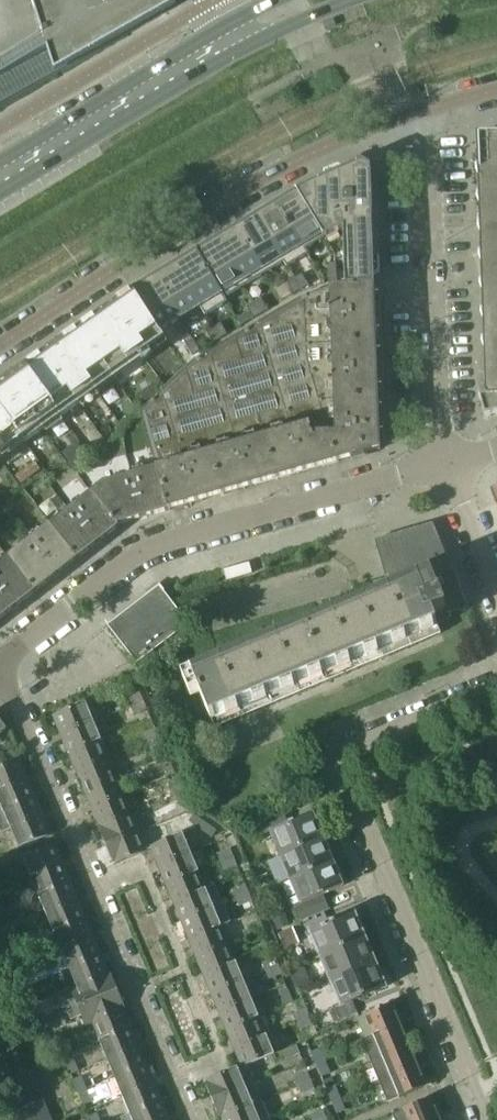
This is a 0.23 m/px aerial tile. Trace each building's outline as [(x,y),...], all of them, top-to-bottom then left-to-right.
[(156,18),(156,17),(175,6),(173,0),(0,0),(0,106),(156,18)] [(322,23),(325,30),(335,26),(333,19),(322,23)] [(476,136),(485,400),(496,400),(496,136),(476,136)] [(374,279),(370,167),(362,163),(297,191),(321,234),(323,237),(343,229),(345,280),(374,279)] [(277,203),(302,245),(321,234),(297,191),(277,203)] [(304,250),(276,204),(256,216),(284,263),(287,267),(307,255),(304,250)] [(284,263),(256,216),(236,228),(264,275),(284,263)] [(264,275),(236,228),(215,241),(243,287),(264,275)] [(243,287),(215,241),(195,253),(223,299),(243,287)] [(223,299),(195,253),(175,265),(200,307),(205,316),(226,304),(223,299)] [(336,263),(326,263),(327,277),(336,276),(336,263)] [(200,307),(175,265),(155,277),(180,319),(200,307)] [(301,274),(294,278),(301,290),(308,285),(301,274)] [(180,319),(155,277),(132,290),(159,331),(180,319)] [(294,278),(286,283),(293,294),(301,290),(294,278)] [(330,288),(305,297),(307,343),(376,341),(374,285),(330,288)] [(21,439),(23,442),(93,390),(91,387),(161,338),(158,335),(129,295),(24,367),(0,384),(0,455),(21,439)] [(328,433),(318,399),(307,362),(307,343),(305,297),(299,299),(263,319),(294,430),(309,425),(312,433),(328,433)] [(261,298),(253,303),(260,314),(267,310),(261,298)] [(253,303),(246,307),(252,319),(260,314),(253,303)] [(294,430),(263,319),(211,348),(239,445),(267,437),(294,430)] [(220,322),(212,327),(219,339),(227,334),(220,322)] [(212,327),(205,331),(212,343),(219,339),(212,327)] [(184,344),(191,355),(199,351),(192,339),(184,344)] [(376,341),(307,343),(307,362),(318,399),(378,397),(376,341)] [(239,445),(211,348),(192,359),(164,385),(186,461),(213,453),(239,445)] [(186,461),(164,385),(138,409),(155,469),(186,461)] [(378,397),(318,399),(328,433),(337,462),(379,450),(378,397)] [(337,462),(328,433),(312,433),(309,425),(294,430),(267,437),(278,479),(337,462)] [(267,437),(239,445),(213,453),(225,494),(278,479),(267,437)] [(73,446),(62,453),(70,464),(81,457),(73,446)] [(213,453),(186,461),(155,469),(168,511),(225,494),(213,453)] [(21,484),(39,470),(33,462),(15,477),(21,484)] [(100,484),(91,491),(118,525),(168,511),(155,469),(100,484)] [(91,491),(49,524),(77,560),(118,527),(118,525),(91,491)] [(49,524),(28,540),(7,556),(35,592),(77,560),(49,524)] [(375,540),(381,562),(429,542),(423,526),(375,540)] [(429,542),(381,562),(386,578),(413,571),(415,577),(440,567),(429,542)] [(0,562),(0,620),(35,592),(7,556),(0,562)] [(448,563),(440,567),(415,577),(419,585),(194,680),(213,726),(439,631),(432,614),(444,609),(446,614),(465,609),(456,589),(458,588),(448,563)] [(107,626),(135,663),(136,664),(188,624),(159,585),(107,626)] [(126,699),(129,706),(142,700),(139,693),(126,699)] [(142,700),(129,706),(133,714),(146,709),(142,700)] [(52,716),(60,734),(92,721),(84,702),(52,716)] [(92,721),(60,734),(68,753),(100,739),(92,721)] [(142,734),(145,742),(158,737),(155,729),(142,734)] [(158,737),(145,742),(149,750),(162,744),(158,737)] [(100,739),(68,753),(75,771),(108,758),(100,739)] [(164,772),(172,769),(167,756),(159,760),(164,772)] [(108,758),(75,771),(83,791),(116,777),(108,758)] [(27,779),(19,760),(0,768),(0,790),(27,779)] [(157,760),(153,762),(143,766),(146,774),(161,768),(157,760)] [(146,780),(140,767),(126,773),(131,786),(146,780)] [(116,777),(83,791),(91,808),(123,794),(116,777)] [(0,790),(0,812),(35,797),(27,779),(0,790)] [(169,782),(174,795),(182,791),(177,779),(169,782)] [(182,791),(174,795),(180,808),(188,804),(182,791)] [(123,794),(91,808),(98,826),(131,813),(123,794)] [(0,812),(0,830),(1,833),(11,829),(43,816),(35,797),(0,812)] [(323,836),(319,825),(317,826),(312,814),(288,824),(283,812),(252,825),(257,837),(270,832),(280,856),(322,839),(321,837),(323,836)] [(131,813),(98,826),(97,826),(105,846),(138,832),(131,813)] [(202,821),(193,815),(188,822),(197,828),(202,821)] [(43,816),(11,829),(19,848),(51,835),(43,816)] [(202,821),(197,828),(211,838),(216,830),(202,821)] [(146,851),(138,832),(105,846),(113,865),(146,851)] [(190,852),(182,834),(150,847),(157,866),(190,852)] [(322,839),(280,856),(290,880),(332,863),(327,851),(330,850),(325,839),(323,840),(322,839)] [(55,844),(23,858),(30,876),(63,863),(55,844)] [(217,855),(220,863),(233,857),(230,849),(217,855)] [(190,852),(157,866),(165,885),(198,872),(190,852)] [(233,857),(220,863),(223,871),(236,865),(233,857)] [(63,863),(30,876),(37,893),(70,880),(63,863)] [(332,863),(290,880),(300,904),(294,907),(300,922),(329,910),(323,895),(342,887),(337,875),(339,874),(335,863),(333,864),(332,863)] [(198,872),(165,885),(173,902),(205,889),(198,872)] [(70,880),(37,893),(46,914),(78,900),(70,880)] [(214,885),(205,889),(173,902),(180,921),(222,904),(214,885)] [(231,890),(235,898),(248,893),(244,885),(231,890)] [(248,893),(235,898),(238,906),(251,901),(248,893)] [(78,900),(46,914),(54,933),(86,920),(78,900)] [(222,904),(180,921),(188,940),(220,926),(230,922),(222,904)] [(310,931),(319,955),(363,937),(363,936),(364,932),(361,925),(358,924),(353,913),(310,931)] [(86,920),(54,933),(61,951),(94,938),(86,920)] [(247,927),(250,935),(263,929),(260,922),(247,927)] [(220,926),(188,940),(195,957),(228,944),(220,926)] [(284,949),(299,943),(293,928),(278,934),(284,949)] [(263,929),(250,935),(253,943),(266,937),(263,929)] [(363,937),(319,955),(331,982),(375,964),(370,952),(371,949),(368,941),(365,940),(363,937)] [(94,938),(61,951),(69,969),(101,955),(94,938)] [(228,944),(195,957),(203,975),(235,962),(228,944)] [(0,956),(0,963),(3,970),(11,966),(5,953),(0,956)] [(101,955),(69,969),(76,986),(108,972),(101,955)] [(262,963),(265,971),(278,966),(274,958),(262,963)] [(235,962),(203,975),(210,993),(243,980),(235,962)] [(375,964),(331,982),(341,1006),(385,987),(380,976),(381,973),(378,966),(375,964)] [(278,966),(265,971),(268,979),(281,974),(278,966)] [(301,970),(291,974),(295,984),(305,980),(301,970)] [(108,972),(76,986),(69,988),(74,999),(63,1003),(67,1012),(119,991),(118,988),(116,988),(112,977),(113,975),(110,974),(109,972),(108,972)] [(8,979),(14,992),(22,988),(16,976),(8,979)] [(243,980),(210,993),(218,1012),(250,998),(243,980)] [(0,985),(0,1017),(13,1010),(0,984),(0,985)] [(22,988),(14,992),(20,1004),(28,1000),(22,988)] [(69,988),(59,993),(63,1003),(74,999),(69,988)] [(292,1002),(287,989),(279,992),(284,1005),(292,1002)] [(119,991),(67,1012),(70,1021),(81,1016),(85,1027),(92,1024),(124,1011),(126,1010),(124,1008),(125,1006),(123,1005),(119,994),(120,993),(119,991)] [(250,998),(218,1012),(225,1029),(258,1016),(250,998)] [(357,1013),(352,1002),(331,1011),(335,1022),(357,1013)] [(364,1015),(372,1036),(400,1024),(391,1004),(364,1015)] [(292,1015),(296,1023),(309,1018),(305,1010),(292,1015)] [(124,1011),(92,1024),(99,1041),(131,1028),(124,1011)] [(23,1015),(29,1028),(37,1024),(31,1012),(23,1015)] [(258,1016),(225,1029),(234,1049),(266,1036),(258,1016)] [(309,1018),(296,1023),(299,1031),(312,1026),(309,1018)] [(37,1024),(29,1028),(35,1040),(43,1037),(37,1024)] [(400,1024),(372,1036),(361,1041),(370,1062),(408,1046),(400,1024)] [(131,1028),(99,1041),(106,1058),(138,1045),(131,1028)] [(266,1036),(234,1049),(241,1066),(241,1067),(246,1065),(246,1066),(274,1054),(266,1036)] [(57,1044),(62,1056),(70,1053),(65,1040),(57,1044)] [(138,1045),(106,1058),(114,1077),(146,1064),(138,1045)] [(286,1059),(299,1054),(296,1046),(283,1051),(286,1059)] [(408,1046),(370,1062),(378,1082),(417,1066),(408,1046)] [(319,1049),(310,1052),(314,1060),(322,1057),(319,1049)] [(76,1065),(70,1053),(62,1056),(70,1074),(78,1070),(76,1065)] [(322,1057),(314,1060),(321,1077),(329,1073),(322,1057)] [(146,1064),(114,1077),(121,1095),(154,1082),(146,1064)] [(203,1081),(211,1100),(253,1082),(246,1066),(246,1065),(241,1067),(241,1066),(203,1081)] [(417,1066),(378,1082),(387,1103),(426,1087),(417,1066)] [(311,1081),(307,1073),(285,1082),(288,1091),(298,1087),(311,1081)] [(73,1080),(78,1092),(86,1089),(81,1077),(73,1080)] [(314,1089),(311,1081),(298,1087),(298,1088),(288,1092),(273,1097),(276,1104),(314,1089)] [(154,1082),(121,1095),(129,1114),(161,1101),(154,1082)] [(253,1082),(211,1100),(219,1119),(220,1119),(261,1102),(253,1082)] [(326,1089),(331,1102),(339,1098),(334,1086),(326,1089)] [(36,1087),(12,1097),(21,1119),(50,1119),(36,1087)] [(86,1089),(78,1092),(83,1105),(92,1102),(86,1089)] [(339,1098),(331,1102),(336,1114),(345,1110),(339,1098)] [(392,1114),(394,1119),(440,1119),(430,1098),(392,1114)] [(129,1114),(120,1118),(121,1119),(168,1119),(169,1119),(161,1101),(129,1114)] [(220,1119),(221,1119),(268,1119),(269,1119),(261,1102),(220,1119)] [(311,1119),(321,1119),(325,1118),(322,1110),(309,1115),(311,1119)]
